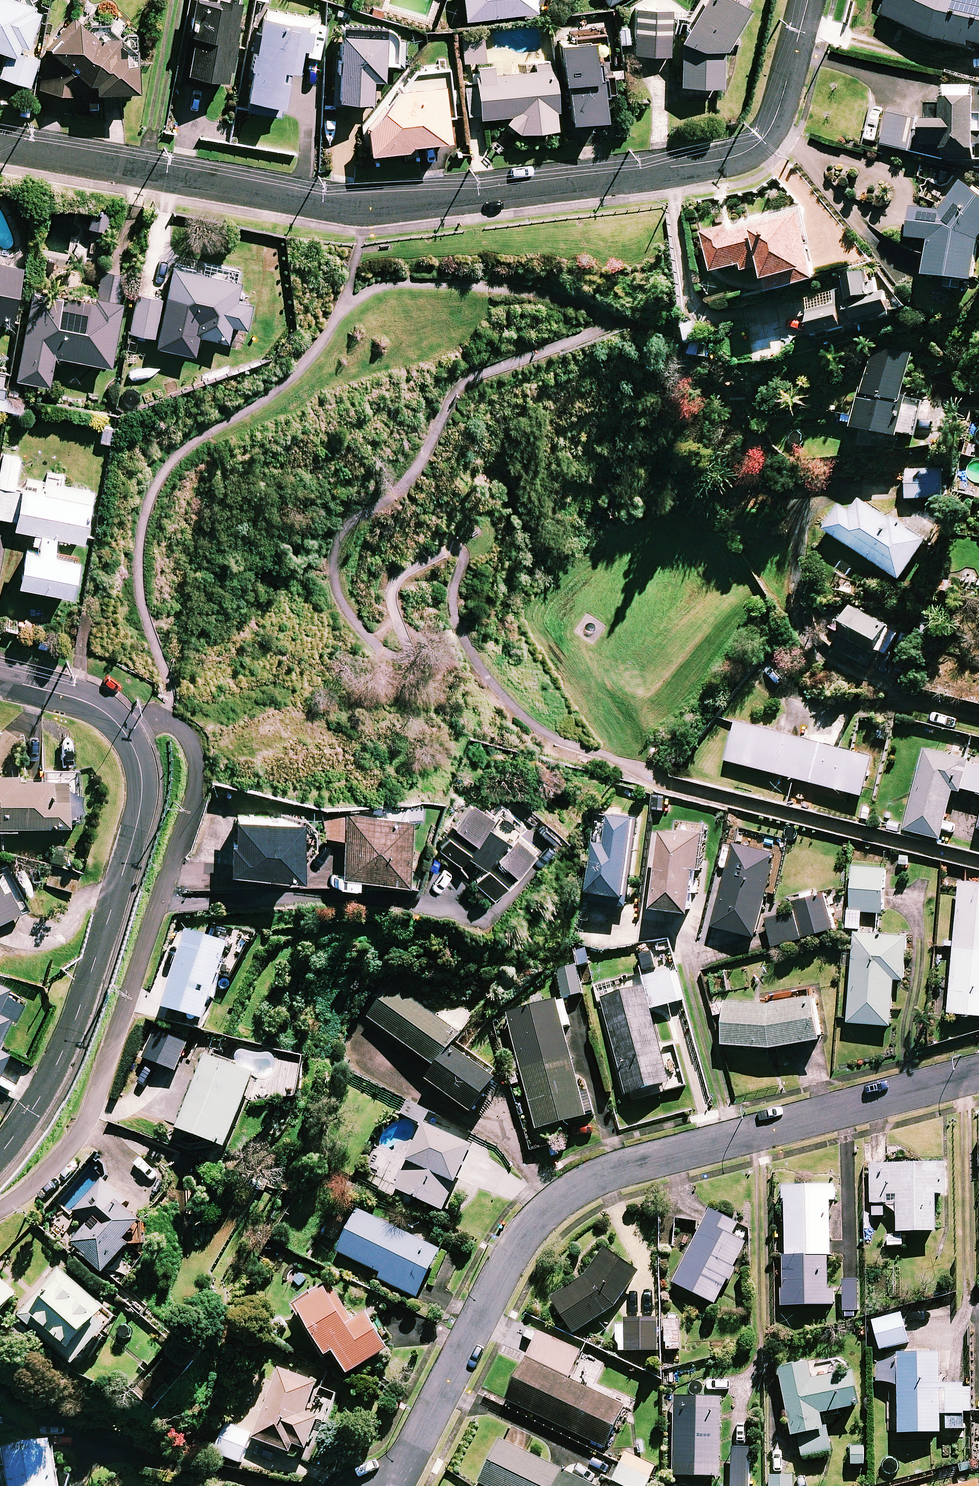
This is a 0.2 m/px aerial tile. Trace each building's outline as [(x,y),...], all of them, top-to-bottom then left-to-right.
[(9,0),(0,0),(0,54),(8,57),(0,78),(0,79),(29,89),(39,62),(26,57),(43,12),(9,0)] [(219,3),(197,0),(193,0),(181,85),(203,88),(204,82),(230,86),(242,0),(219,0),(219,3)] [(534,0),(464,0),(466,22),(536,14),(534,0)] [(683,43),(680,88),(721,91),(724,56),(748,12),(744,10),(750,0),(707,0),(683,43)] [(889,3),(881,19),(933,45),(971,55),(973,50),(978,52),(978,0),(885,0),(889,3)] [(316,21),(262,11),(245,112),(267,116),(282,119),(290,74),(299,76),(303,52),(311,53),(316,21)] [(671,58),(672,12),(637,11),(636,57),(671,58)] [(41,58),(40,95),(85,96),(85,103),(100,103),(100,97),(138,98),(139,36),(114,36),(114,25),(66,23),(41,58)] [(556,63),(560,108),(570,107),(572,127),(606,123),(603,97),(614,96),(613,80),(599,82),(598,64),(616,62),(612,23),(572,27),(574,46),(554,48),(556,63)] [(336,46),(331,108),(344,109),(345,104),(372,106),(374,83),(384,83),(385,66),(404,67),(406,39),(396,38),(390,31),(390,29),(343,25),(341,47),(336,46)] [(631,47),(630,26),(617,27),(618,48),(631,47)] [(484,34),(460,37),(463,69),(488,67),(484,34)] [(412,75),(365,131),(367,152),(371,151),(372,158),(411,152),(410,150),(453,143),(449,119),(457,118),(448,59),(439,61),(440,71),(412,75)] [(560,108),(556,63),(534,66),(534,72),(495,76),(494,69),(478,71),(479,87),(466,88),(469,122),(508,118),(510,137),(558,132),(556,114),(561,113),(560,108)] [(891,112),(889,116),(872,111),(864,142),(943,164),(978,165),(978,90),(944,89),(943,106),(926,105),(925,127),(917,125),(919,119),(891,112)] [(960,185),(937,214),(911,211),(907,242),(930,245),(926,284),(975,288),(978,258),(978,198),(960,185)] [(818,288),(803,210),(703,229),(712,275),(743,269),(744,274),(765,270),(770,298),(818,288)] [(0,266),(0,325),(13,328),(23,270),(0,266)] [(171,340),(195,344),(196,339),(229,344),(231,329),(247,331),(251,306),(236,303),(241,271),(225,269),(223,279),(173,271),(168,307),(161,306),(162,302),(138,298),(131,337),(170,344),(171,340)] [(870,286),(868,277),(844,283),(849,305),(807,315),(814,341),(891,322),(882,283),(870,286)] [(95,304),(31,294),(16,382),(51,388),(55,359),(111,368),(122,305),(95,300),(95,304)] [(869,348),(854,435),(900,443),(900,438),(916,441),(922,407),(903,404),(912,356),(869,348)] [(29,534),(34,535),(32,545),(38,546),(37,553),(26,551),(20,589),(73,598),(79,562),(54,558),(57,540),(84,545),(93,492),(60,487),(62,478),(48,476),(46,484),(17,479),(22,454),(5,451),(0,477),(0,520),(18,523),(16,532),(29,534)] [(943,501),(942,469),(916,470),(918,502),(943,501)] [(926,544),(858,500),(833,539),(901,583),(926,544)] [(900,635),(853,611),(832,651),(869,670),(877,653),(888,658),(900,635)] [(874,760),(738,725),(728,764),(864,799),(874,760)] [(891,741),(866,730),(857,749),(883,760),(891,741)] [(954,794),(963,796),(964,792),(978,796),(978,767),(926,753),(906,833),(942,842),(954,794)] [(13,839),(13,831),(66,833),(67,824),(77,825),(79,775),(47,774),(46,784),(0,782),(0,839),(13,839)] [(492,821),(475,806),(438,850),(460,868),(469,858),(486,871),(475,884),(495,901),(529,861),(541,871),(565,843),(524,808),(516,819),(503,808),(492,821)] [(413,821),(327,815),(325,842),(347,843),(344,881),(409,885),(413,821)] [(638,823),(597,818),(587,898),(628,903),(638,823)] [(306,825),(237,820),(233,875),(302,880),(306,825)] [(703,876),(708,836),(684,833),(684,839),(665,836),(655,914),(693,919),(699,875),(703,876)] [(779,853),(736,843),(715,930),(757,941),(779,853)] [(887,872),(853,869),(848,931),(861,932),(863,914),(884,916),(887,872)] [(80,879),(56,871),(51,888),(74,896),(80,879)] [(24,913),(5,875),(0,877),(0,925),(24,913)] [(978,1018),(978,888),(961,886),(951,1016),(978,1018)] [(836,933),(826,897),(797,905),(799,913),(766,922),(773,949),(836,933)] [(253,936),(213,923),(208,940),(187,933),(158,1028),(204,1043),(223,982),(237,987),(253,936)] [(909,940),(856,937),(850,1026),(893,1028),(896,982),(906,983),(909,940)] [(683,1005),(673,967),(596,988),(626,1100),(670,1089),(650,1014),(683,1005)] [(582,997),(576,968),(557,973),(563,1002),(582,997)] [(0,989),(0,1038),(21,1000),(0,989)] [(464,1041),(395,990),(371,1022),(439,1074),(430,1087),(476,1121),(501,1088),(454,1054),(464,1041)] [(822,1046),(818,1001),(725,1008),(728,1049),(747,1048),(747,1052),(822,1046)] [(570,1027),(564,1002),(509,1017),(539,1135),(587,1123),(562,1029),(570,1027)] [(189,1048),(157,1035),(146,1063),(178,1076),(189,1048)] [(260,1081),(207,1059),(177,1134),(230,1156),(260,1081)] [(413,1104),(405,1119),(424,1130),(432,1115),(413,1104)] [(477,1155),(429,1131),(397,1193),(445,1218),(477,1155)] [(888,1235),(888,1248),(903,1248),(903,1237),(935,1237),(936,1199),(946,1199),(946,1169),(872,1168),(871,1206),(883,1206),(898,1217),(897,1235),(888,1235)] [(146,1238),(151,1233),(126,1211),(130,1207),(102,1182),(73,1214),(93,1232),(75,1252),(108,1281),(135,1251),(146,1251),(146,1238)] [(835,1191),(781,1190),(781,1203),(785,1203),(784,1310),(834,1310),(834,1294),(829,1294),(831,1205),(835,1205),(835,1191)] [(443,1255),(359,1215),(339,1256),(383,1277),(380,1283),(420,1302),(443,1255)] [(738,1228),(712,1215),(673,1287),(714,1308),(747,1248),(732,1240),(738,1228)] [(336,1245),(346,1225),(333,1218),(323,1238),(336,1245)] [(639,1278),(607,1255),(593,1277),(552,1303),(574,1336),(617,1310),(639,1278)] [(121,1324),(62,1273),(20,1321),(79,1372),(121,1324)] [(0,1283),(0,1322),(20,1301),(0,1283)] [(858,1283),(844,1283),(843,1317),(857,1317),(858,1283)] [(356,1328),(332,1287),(295,1309),(328,1365),(339,1359),(352,1381),(393,1357),(371,1319),(356,1328)] [(908,1346),(901,1315),(872,1322),(880,1352),(908,1346)] [(680,1320),(665,1321),(666,1353),(680,1353),(680,1320)] [(660,1323),(626,1322),(625,1354),(659,1355),(660,1323)] [(581,1356),(540,1336),(507,1404),(606,1452),(626,1412),(568,1383),(581,1356)] [(939,1433),(962,1434),(963,1414),(969,1415),(970,1390),(940,1389),(941,1359),(880,1357),(880,1385),(899,1385),(898,1421),(891,1421),(890,1431),(897,1431),(897,1438),(939,1439),(939,1433)] [(813,1384),(810,1368),(780,1373),(791,1440),(799,1439),(802,1459),(829,1455),(823,1417),(859,1412),(854,1378),(813,1384)] [(309,1454),(318,1429),(327,1426),(339,1395),(282,1373),(255,1443),(294,1458),(297,1450),(309,1454)] [(719,1481),(722,1401),(675,1399),(673,1480),(719,1481)] [(255,1434),(228,1423),(214,1455),(242,1466),(255,1434)] [(4,1461),(1,1443),(0,1443),(0,1485),(58,1485),(52,1453),(4,1461)] [(502,1443),(480,1485),(586,1485),(502,1443)] [(733,1451),(732,1485),(749,1485),(750,1452),(733,1451)] [(627,1456),(613,1484),(616,1485),(649,1485),(656,1471),(627,1456)]
